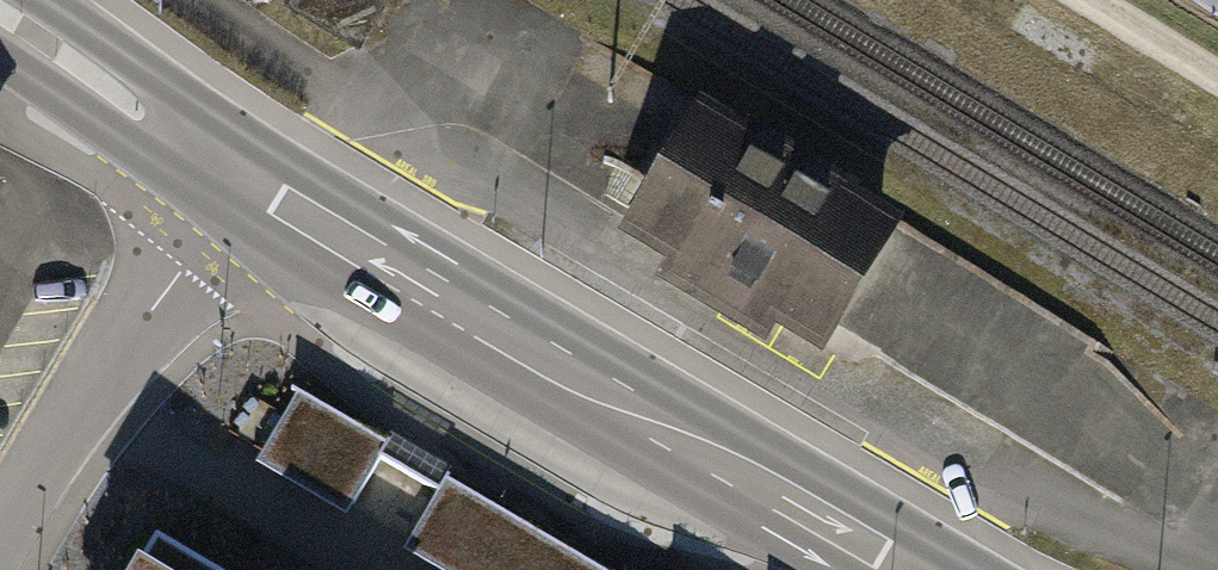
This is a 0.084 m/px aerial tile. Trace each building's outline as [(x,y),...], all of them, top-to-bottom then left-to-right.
[(898,226),(702,106),(634,216),(831,336),(898,226)] [(285,398),(245,466),(335,518),(374,451),(285,398)] [(395,554),(422,569),(585,569),(435,484),(395,554)] [(147,558),(140,569),(167,569),(147,558)]
